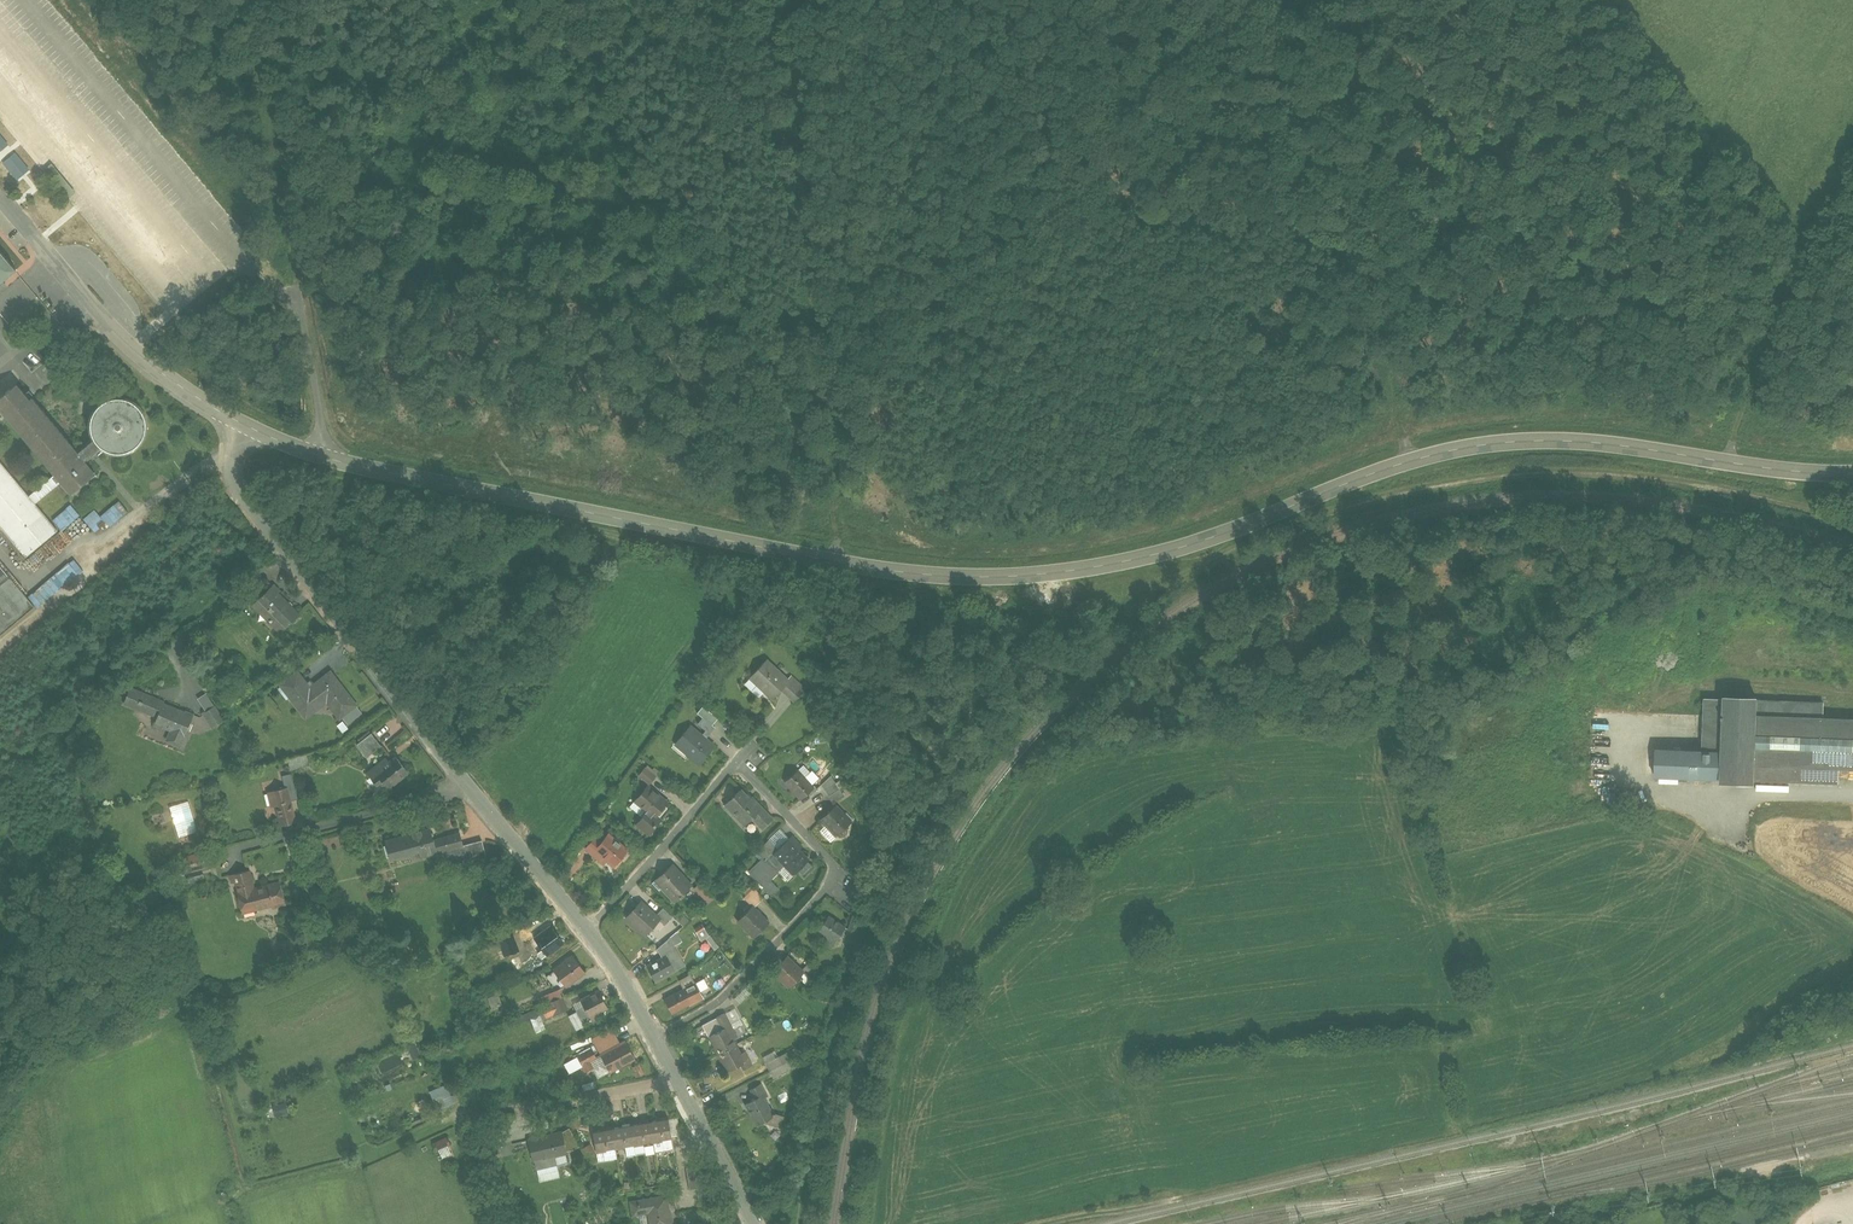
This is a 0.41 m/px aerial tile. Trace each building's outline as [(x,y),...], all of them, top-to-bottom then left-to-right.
[(0,154),(12,144),(0,130),(0,154)] [(17,150),(5,160),(20,178),(25,174),(29,170),(32,168),(17,150)] [(38,195),(30,201),(45,219),(48,216),(55,211),(40,192),(38,195)] [(5,287),(2,283),(16,270),(0,251),(0,291),(5,287)] [(94,439),(78,452),(26,390),(24,391),(15,380),(0,392),(0,414),(50,475),(27,494),(0,461),(0,532),(24,560),(58,532),(34,502),(57,483),(68,496),(96,474),(85,461),(102,446),(109,450),(120,451),(130,448),(139,441),(144,431),(144,420),(141,410),(134,402),(125,397),(114,396),(103,399),(95,406),(90,416),(89,427),(93,437),(94,439)] [(94,532),(105,523),(109,527),(128,511),(118,499),(99,515),(93,508),(82,518),(94,532)] [(69,503),(51,519),(61,531),(79,515),(69,503)] [(72,557),(27,596),(37,608),(82,569),(72,557)] [(34,605),(0,565),(0,633),(34,605)] [(299,615),(271,585),(249,605),(277,635),(299,615)] [(747,677),(771,699),(785,684),(790,688),(796,681),(789,675),(787,677),(765,656),(747,677)] [(325,701),(339,719),(357,705),(329,669),(311,683),(308,679),(306,681),(296,668),(277,682),(304,718),(325,701)] [(120,705),(154,718),(161,700),(127,687),(120,705)] [(1654,777),(1836,782),(1837,766),(1852,767),(1852,713),(1822,712),(1822,698),(1753,696),(1754,689),(1718,688),(1718,695),(1699,695),(1698,746),(1655,745),(1654,777)] [(223,720),(203,693),(194,699),(203,711),(199,714),(201,717),(210,729),(223,720)] [(191,717),(193,713),(161,700),(154,718),(151,726),(159,730),(161,727),(165,728),(166,725),(170,727),(164,741),(179,747),(186,731),(191,717)] [(702,733),(706,737),(714,727),(710,724),(716,717),(702,705),(696,712),(702,717),(696,724),(704,730),(702,733)] [(191,717),(186,731),(200,736),(210,729),(201,717),(198,719),(191,717)] [(672,744),(698,766),(716,745),(706,737),(702,733),(690,723),(672,744)] [(364,756),(379,745),(369,731),(354,742),(364,756)] [(285,750),(287,758),(298,755),(296,747),(285,750)] [(298,755),(287,758),(290,769),(313,763),(310,752),(298,755)] [(380,779),(386,788),(407,774),(393,754),(386,759),(383,755),(363,770),(373,784),(380,779)] [(647,783),(648,784),(657,775),(645,764),(637,773),(647,783)] [(798,767),(781,781),(796,799),(805,792),(808,796),(816,789),(798,767)] [(286,786),(290,800),(296,799),(289,773),(280,775),(283,786),(286,786)] [(819,784),(831,804),(843,797),(838,789),(844,785),(840,779),(834,783),(831,777),(819,784)] [(648,784),(647,783),(632,799),(633,800),(641,808),(643,810),(651,817),(667,801),(648,784)] [(734,788),(728,783),(716,798),(721,803),(734,788)] [(279,826),(295,822),(290,800),(286,786),(283,786),(264,791),(269,808),(274,807),(279,826)] [(759,828),(771,818),(751,794),(749,796),(741,787),(722,803),(742,826),(751,819),(759,828)] [(641,808),(633,800),(627,806),(636,814),(641,808)] [(170,805),(176,836),(195,832),(190,801),(170,805)] [(835,805),(818,822),(833,837),(851,820),(835,805)] [(651,817),(643,810),(632,822),(647,835),(658,824),(651,817)] [(418,851),(420,858),(455,850),(462,848),(461,844),(458,831),(433,837),(430,826),(420,829),(419,826),(409,828),(410,831),(397,834),(396,831),(389,833),(390,836),(384,837),(389,858),(418,851)] [(594,835),(583,848),(602,865),(605,861),(612,867),(626,852),(617,844),(620,841),(614,836),(612,838),(605,832),(599,839),(594,835)] [(789,874),(806,857),(787,838),(776,849),(770,855),(789,874)] [(480,840),(461,844),(462,848),(455,850),(458,862),(484,856),(480,840)] [(770,855),(776,849),(767,840),(753,854),(762,863),(770,855)] [(200,851),(183,856),(188,874),(205,869),(200,851)] [(691,886),(672,862),(653,878),(673,901),(691,886)] [(248,869),(226,875),(228,884),(233,883),(240,913),(270,905),(271,910),(285,907),(278,880),(253,886),(248,869)] [(699,882),(692,888),(706,905),(713,899),(699,882)] [(751,904),(754,906),(761,898),(751,888),(742,898),(749,905),(751,904)] [(655,914),(640,899),(622,917),(642,936),(657,921),(660,918),(655,914)] [(736,919),(753,936),(768,920),(754,906),(751,904),(749,905),(736,919)] [(660,918),(657,921),(662,925),(670,916),(661,907),(655,914),(660,918)] [(684,925),(689,919),(680,911),(675,918),(684,925)] [(826,914),(816,929),(833,942),(844,926),(826,914)] [(858,918),(850,916),(846,929),(853,931),(858,918)] [(664,930),(655,937),(659,943),(681,925),(678,922),(666,932),(664,930)] [(539,952),(541,956),(563,941),(552,925),(530,940),(532,943),(523,950),(529,959),(539,952)] [(701,926),(693,931),(698,939),(706,935),(701,926)] [(516,952),(506,928),(500,931),(503,940),(489,945),(496,960),(516,952)] [(664,954),(673,972),(684,966),(672,945),(679,942),(674,932),(655,949),(659,957),(664,954)] [(515,953),(507,957),(515,974),(523,971),(515,953)] [(551,967),(563,986),(585,973),(572,953),(551,967)] [(643,965),(653,983),(673,972),(664,954),(659,957),(643,965)] [(786,954),(770,972),(787,988),(798,977),(804,971),(801,968),(786,954)] [(804,971),(798,977),(809,986),(821,973),(820,972),(809,961),(808,960),(801,968),(804,971)] [(698,969),(689,973),(678,979),(682,987),(687,996),(698,990),(693,981),(702,976),(698,969)] [(598,987),(579,996),(580,999),(589,1017),(592,1024),(603,1018),(600,1012),(608,1008),(598,987)] [(662,997),(671,1014),(702,999),(698,990),(687,996),(682,987),(662,997)] [(567,1010),(558,988),(536,998),(545,1020),(567,1010)] [(736,997),(740,1002),(749,993),(744,988),(736,997)] [(487,997),(492,1007),(501,1003),(496,992),(487,997)] [(589,1017),(580,999),(572,1002),(576,1011),(581,1021),(589,1017)] [(517,1015),(514,1007),(508,1010),(511,1018),(517,1015)] [(732,1007),(724,1011),(734,1029),(742,1024),(732,1007)] [(518,1013),(520,1021),(531,1018),(534,1032),(544,1029),(538,1008),(518,1013)] [(702,1026),(726,1071),(740,1064),(742,1069),(752,1064),(744,1050),(741,1052),(733,1037),(737,1035),(734,1029),(724,1011),(724,1010),(715,1015),(717,1018),(702,1026)] [(581,1021),(576,1011),(567,1015),(575,1031),(584,1027),(581,1021)] [(782,1012),(777,1016),(782,1021),(786,1017),(782,1012)] [(762,1021),(764,1028),(771,1025),(769,1019),(762,1021)] [(599,1052),(619,1042),(612,1028),(592,1038),(599,1052)] [(634,1060),(624,1039),(619,1042),(599,1052),(598,1052),(601,1058),(608,1073),(634,1060)] [(591,1063),(601,1058),(598,1052),(595,1053),(592,1048),(576,1056),(584,1073),(594,1068),(591,1063)] [(765,1062),(772,1077),(784,1070),(786,1074),(795,1070),(790,1059),(797,1056),(793,1048),(777,1056),(774,1051),(763,1056),(766,1062),(765,1062)] [(537,1078),(515,1080),(516,1090),(538,1088),(537,1078)] [(427,1089),(435,1108),(452,1101),(445,1082),(427,1089)] [(754,1097),(742,1103),(754,1128),(759,1126),(757,1121),(772,1114),(771,1111),(765,1097),(767,1096),(760,1083),(750,1088),(754,1097)] [(273,1114),(287,1111),(284,1100),(270,1103),(273,1114)] [(776,1113),(771,1111),(772,1114),(757,1121),(759,1126),(762,1126),(764,1126),(769,1132),(773,1135),(780,1135),(784,1131),(781,1126),(781,1122),(785,1120),(785,1116),(776,1113)] [(671,1140),(667,1115),(590,1128),(595,1153),(671,1140)] [(569,1120),(570,1129),(578,1128),(577,1119),(569,1120)] [(485,1154),(499,1151),(491,1122),(478,1126),(485,1154)] [(568,1129),(561,1134),(564,1150),(573,1150),(579,1146),(568,1129)] [(561,1134),(560,1131),(528,1137),(535,1169),(558,1164),(556,1156),(565,1154),(564,1150),(561,1134)] [(436,1144),(439,1155),(448,1153),(445,1142),(436,1144)] [(588,1144),(581,1147),(587,1159),(594,1155),(588,1144)] [(627,1200),(630,1216),(646,1213),(648,1223),(671,1223),(666,1193),(627,1200)]
